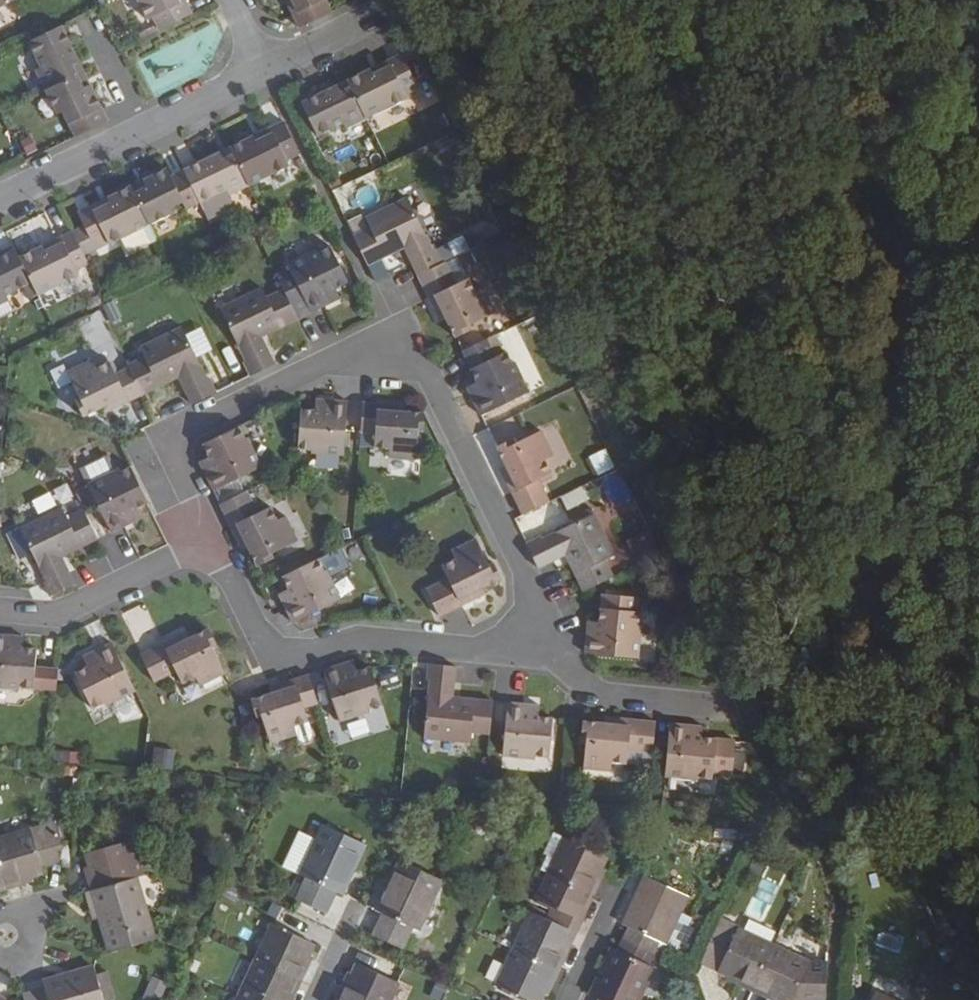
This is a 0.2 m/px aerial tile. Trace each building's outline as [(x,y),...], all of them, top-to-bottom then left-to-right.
[(17,0),(0,0),(0,8),(17,0)] [(160,30),(193,14),(186,0),(139,0),(148,20),(154,17),(160,30)] [(300,29),(333,13),(327,0),(286,0),(300,29)] [(36,70),(47,93),(84,75),(61,27),(28,43),(40,68),(36,70)] [(426,83),(411,51),(402,55),(417,87),(426,83)] [(402,55),(348,82),(366,119),(408,98),(405,93),(417,87),(402,55)] [(62,114),(75,139),(107,124),(84,75),(47,93),(57,116),(62,114)] [(366,119),(348,82),(302,103),(318,136),(343,123),(345,129),(366,119)] [(297,155),(282,123),(229,149),(247,186),(290,165),(287,160),(297,155)] [(247,186),(229,149),(183,172),(199,203),(225,190),(228,195),(247,186)] [(166,171),(131,189),(150,226),(171,215),(169,210),(182,203),(186,212),(200,205),(199,203),(183,172),(169,178),(166,171)] [(150,226),(131,189),(77,215),(92,247),(105,241),(107,246),(124,238),(150,226)] [(225,190),(199,203),(200,205),(207,218),(232,205),(228,195),(225,190)] [(367,225),(352,234),(367,263),(402,245),(410,262),(416,274),(441,262),(433,246),(431,247),(405,195),(363,215),(367,225)] [(150,226),(124,238),(131,254),(157,242),(150,226)] [(88,266),(73,234),(20,259),(32,284),(38,296),(78,277),(75,272),(88,266)] [(314,251),(284,265),(289,274),(277,279),(282,290),(297,319),(337,300),(332,289),(346,282),(328,248),(316,254),(314,251)] [(17,252),(0,260),(0,306),(8,303),(5,297),(32,284),(20,259),(17,252)] [(455,282),(444,261),(441,262),(416,274),(427,295),(439,319),(444,316),(453,336),(471,327),(468,322),(494,309),(482,286),(474,290),(466,276),(455,282)] [(241,362),(247,377),(273,364),(260,337),(297,319),(282,290),(265,298),(260,288),(219,307),(244,360),(241,362)] [(176,377),(189,406),(214,394),(207,380),(205,380),(179,326),(136,347),(141,356),(125,364),(126,367),(139,395),(176,377)] [(461,350),(469,366),(476,380),(466,385),(480,412),(527,389),(513,360),(511,362),(504,349),(492,355),(484,338),(461,350)] [(102,413),(139,395),(126,367),(112,373),(105,361),(92,367),(88,359),(64,371),(76,397),(71,400),(80,416),(99,407),(102,413)] [(450,388),(466,388),(465,367),(449,368),(450,388)] [(343,431),(358,432),(360,401),(312,398),(312,407),(297,406),(295,450),(341,454),(343,431)] [(420,429),(423,412),(403,410),(403,404),(360,401),(358,432),(372,433),(372,445),(386,446),(385,456),(413,458),(415,428),(420,429)] [(242,439),(236,427),(202,444),(208,456),(198,461),(211,489),(237,477),(258,467),(244,438),(242,439)] [(522,513),(549,501),(537,477),(550,471),(543,457),(552,452),(540,427),(513,441),(511,437),(496,444),(505,463),(499,466),(522,513)] [(609,450),(591,454),(595,475),(614,471),(609,450)] [(132,508),(145,502),(128,466),(115,473),(113,470),(85,485),(85,487),(80,490),(88,505),(93,503),(107,532),(137,518),(132,508)] [(618,472),(600,482),(612,504),(629,494),(618,472)] [(237,477),(211,489),(218,504),(244,491),(237,477)] [(588,485),(558,496),(563,511),(594,499),(588,485)] [(80,490),(73,493),(81,509),(88,505),(80,490)] [(244,491),(218,504),(240,550),(246,547),(254,565),(271,557),(269,552),(295,540),(282,515),(274,520),(267,506),(255,512),(244,491)] [(34,517),(49,511),(43,495),(28,501),(34,517)] [(59,556),(95,539),(81,509),(63,517),(59,507),(18,527),(43,580),(40,581),(47,595),(71,584),(59,556)] [(539,535),(524,542),(536,567),(552,560),(566,553),(584,589),(614,575),(605,558),(615,553),(594,511),(540,537),(539,535)] [(18,527),(11,531),(21,553),(28,550),(18,527)] [(447,577),(423,588),(437,615),(483,593),(480,588),(499,578),(491,561),(487,563),(474,538),(450,550),(454,558),(440,564),(447,577)] [(330,576),(348,567),(339,549),(321,557),(330,576)] [(292,622),(310,614),(339,599),(324,569),(321,570),(315,559),(280,576),(286,587),(277,592),(288,614),(292,622)] [(590,621),(586,650),(639,655),(642,624),(638,624),(639,609),(636,609),(637,596),(602,593),(599,622),(590,621)] [(145,603),(122,614),(135,643),(158,632),(145,603)] [(218,652),(206,629),(188,638),(185,631),(138,653),(154,685),(176,675),(180,686),(194,679),(199,689),(225,677),(214,653),(218,652)] [(21,637),(0,636),(0,691),(29,694),(30,689),(52,691),(55,670),(32,667),(34,650),(19,649),(21,637)] [(90,714),(134,691),(111,643),(78,659),(82,667),(71,673),(90,714)] [(380,703),(369,667),(356,671),(351,661),(320,670),(337,721),(369,711),(367,707),(380,703)] [(469,731),(489,732),(492,699),(451,695),(454,666),(427,663),(425,677),(428,679),(421,737),(468,742),(469,731)] [(301,707),(315,703),(306,674),(267,686),(268,693),(248,700),(254,717),(259,715),(267,742),(292,735),(290,726),(306,721),(301,707)] [(538,715),(539,709),(540,704),(506,700),(501,755),(534,758),(535,754),(547,755),(552,716),(538,715)] [(652,765),(654,750),(656,721),(599,714),(598,721),(582,719),(579,736),(584,737),(580,766),(607,769),(609,759),(624,761),(652,765)] [(310,735),(306,721),(290,726),(292,735),(294,740),(300,743),(307,741),(310,735)] [(698,735),(700,725),(670,722),(667,752),(668,752),(666,775),(696,778),(696,774),(711,777),(712,769),(734,772),(735,757),(737,739),(698,735)] [(154,745),(151,764),(173,768),(176,748),(154,745)] [(51,760),(79,761),(80,751),(52,749),(51,760)] [(749,758),(735,757),(734,772),(733,782),(747,783),(749,758)] [(7,882),(8,886),(22,883),(21,878),(44,870),(43,865),(63,859),(58,844),(63,843),(56,820),(0,838),(0,857),(7,882)] [(326,908),(334,889),(342,892),(366,841),(325,822),(318,838),(301,873),(306,876),(297,896),(325,909),(326,908)] [(301,873),(318,838),(300,828),(283,865),(298,872),(301,873)] [(133,836),(125,839),(137,874),(144,872),(133,836)] [(568,838),(551,873),(591,892),(596,895),(602,882),(597,880),(609,857),(568,838)] [(137,874),(125,839),(87,851),(91,863),(84,866),(112,951),(156,938),(137,874)] [(443,877),(403,858),(379,909),(382,911),(373,931),(403,944),(413,925),(419,928),(443,877)] [(288,892),(297,896),(306,876),(301,873),(298,872),(288,892)] [(554,907),(549,917),(579,931),(584,920),(580,918),(591,892),(551,873),(539,899),(554,907)] [(627,938),(655,952),(661,939),(667,942),(682,911),(690,894),(649,875),(627,923),(633,926),(627,938)] [(765,923),(779,885),(761,879),(747,917),(765,923)] [(528,923),(516,949),(556,968),(568,942),(573,943),(579,931),(549,917),(534,910),(528,923)] [(682,911),(667,942),(680,948),(695,918),(682,911)] [(274,923),(257,958),(298,977),(302,979),(308,966),(304,965),(315,942),(274,923)] [(756,993),(778,947),(726,923),(707,963),(747,981),(744,987),(756,993)] [(655,952),(627,938),(621,950),(616,947),(594,995),(602,999),(601,999),(640,999),(656,967),(650,964),(655,952)] [(828,966),(813,964),(778,947),(756,993),(769,999),(772,994),(785,999),(827,999),(828,966)] [(516,949),(499,985),(531,999),(541,999),(549,982),(553,984),(560,970),(556,968),(516,949)] [(240,997),(246,999),(288,999),(298,977),(257,958),(240,997)] [(343,997),(349,999),(391,999),(399,982),(360,962),(349,984),(345,982),(338,995),(343,997)] [(97,967),(47,982),(48,987),(26,994),(28,999),(107,999),(97,967)] [(171,974),(157,967),(147,990),(160,997),(171,974)]
